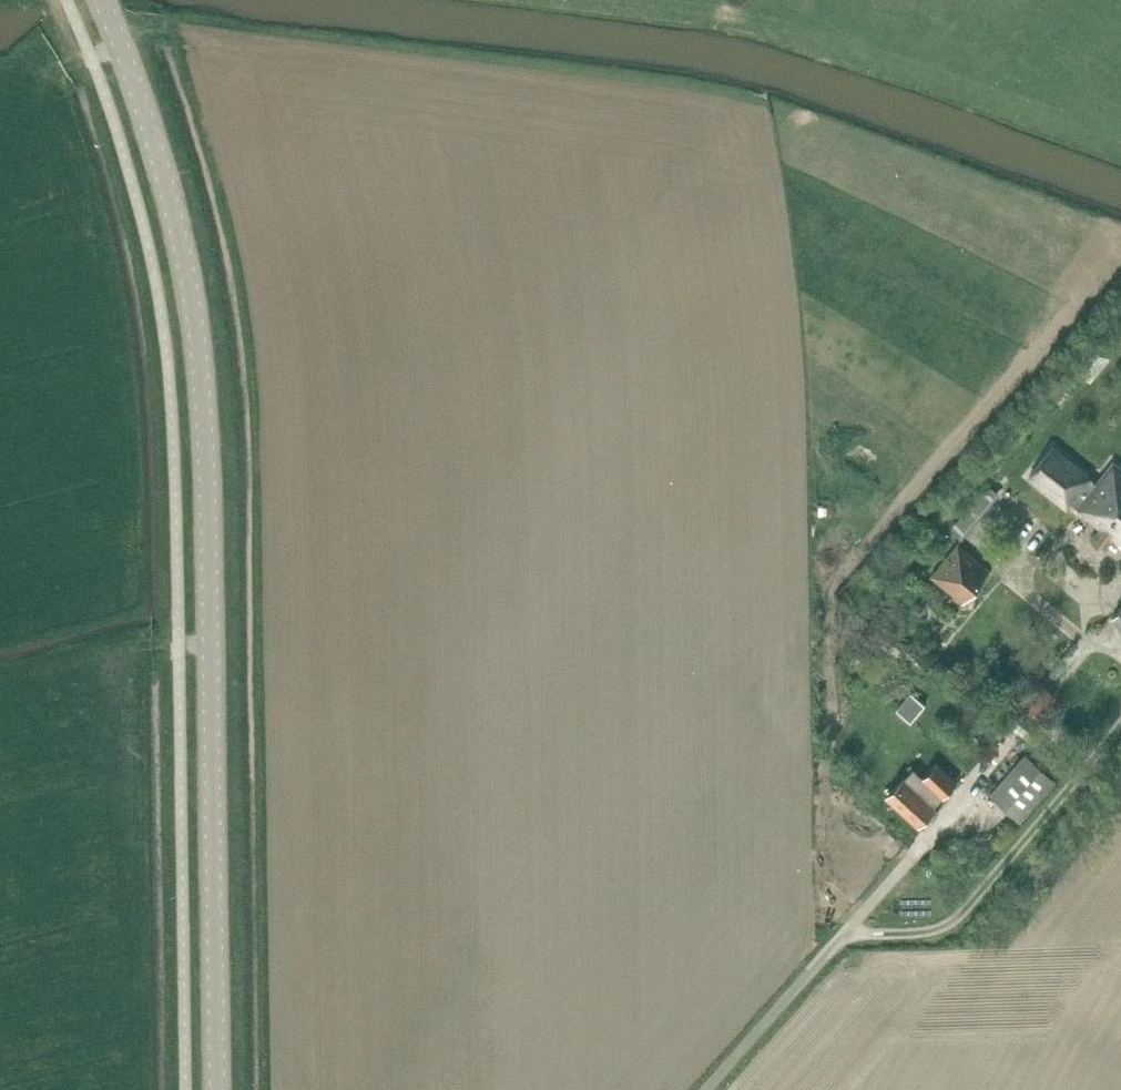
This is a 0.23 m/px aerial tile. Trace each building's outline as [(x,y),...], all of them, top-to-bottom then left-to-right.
[(1097,347),(1078,371),(1091,381),(1110,358),(1097,347)] [(1026,477),(1066,509),(1070,505),(1098,527),(1089,539),(1104,550),(1112,540),(1120,546),(1120,467),(1112,460),(1095,482),(1091,478),(1093,476),(1053,444),(1026,477)] [(963,602),(975,587),(988,571),(956,545),(931,575),(963,602)] [(1112,618),(1120,625),(1120,606),(1112,618)] [(913,691),(897,709),(910,721),(925,703),(913,691)] [(1026,752),(990,793),(1020,820),(1056,779),(1026,752)] [(903,777),(887,794),(919,823),(935,805),(934,804),(955,781),(937,765),(924,779),(913,770),(905,779),(903,777)]
